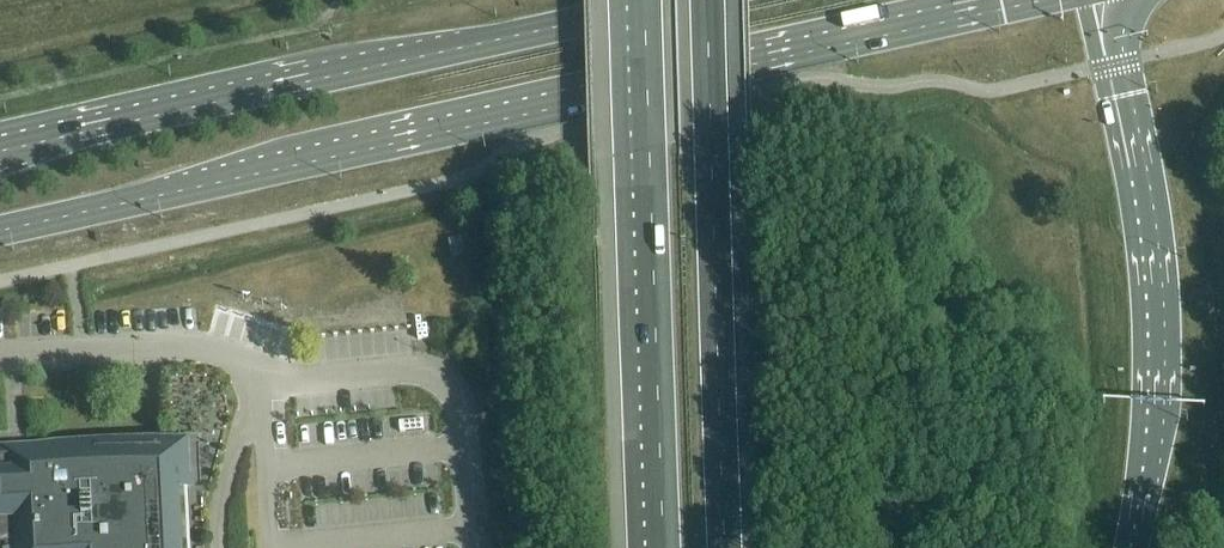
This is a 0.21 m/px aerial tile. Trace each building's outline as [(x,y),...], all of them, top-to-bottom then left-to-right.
[(176,488),(187,487),(185,444),(163,445),(162,436),(150,437),(139,437),(139,440),(140,447),(0,454),(0,547),(179,547),(176,488)]
